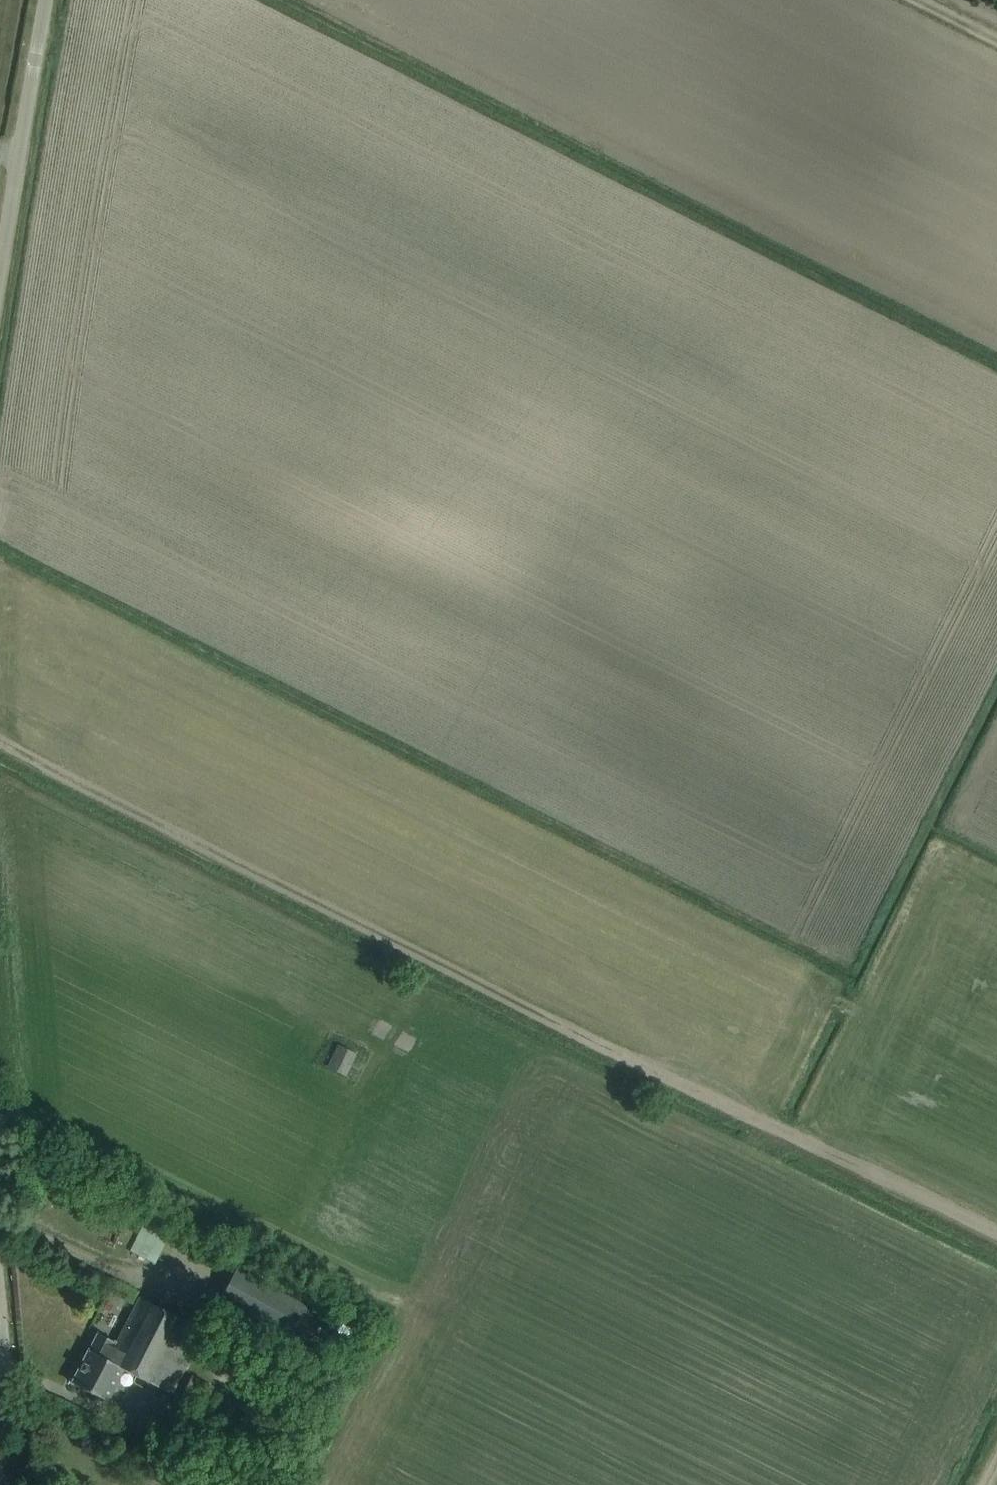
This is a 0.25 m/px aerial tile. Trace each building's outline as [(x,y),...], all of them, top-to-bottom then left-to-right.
[(337,1044),(327,1066),(345,1075),(355,1053),(337,1044)] [(130,1252),(138,1256),(140,1252),(154,1259),(177,1215),(154,1204),(130,1252)] [(296,1342),(314,1310),(236,1267),(218,1300),(296,1342)] [(204,1330),(158,1306),(140,1297),(116,1343),(114,1342),(114,1341),(97,1333),(89,1349),(88,1349),(72,1382),(107,1400),(116,1382),(123,1368),(157,1386),(158,1386),(171,1393),(204,1330)]
